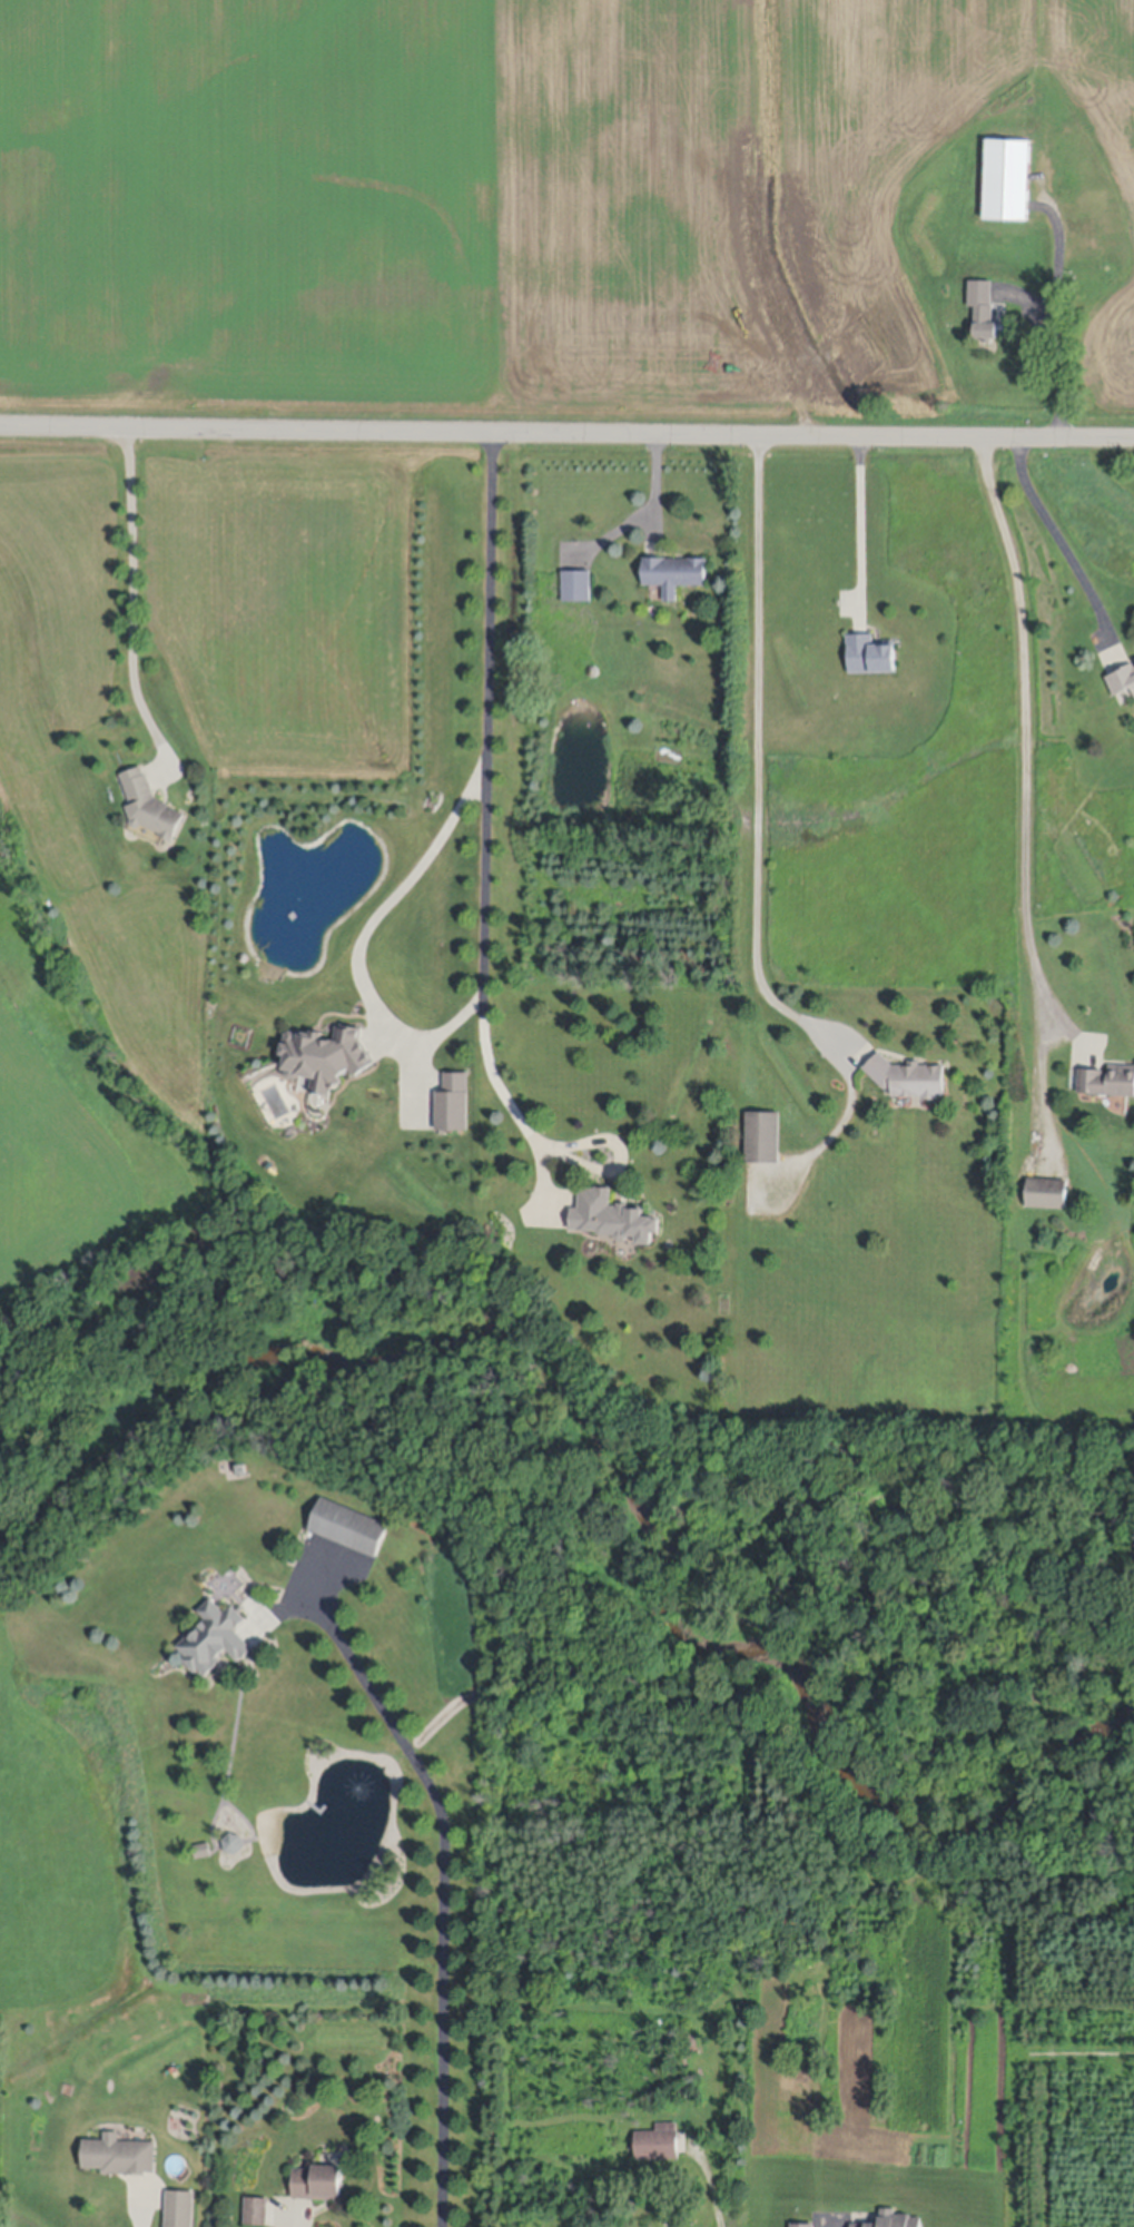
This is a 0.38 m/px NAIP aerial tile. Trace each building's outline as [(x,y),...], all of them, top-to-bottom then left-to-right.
[(987,138),(1032,139),(1028,218),(985,217),(987,138)] [(992,279),(992,304),(994,304),(994,322),(998,322),(998,324),(997,337),(992,337),(992,342),(985,342),(985,337),(975,337),(976,305),(969,305),(969,279),(992,279)] [(644,584),(644,558),(667,558),(690,558),(707,558),(707,584),(678,584),(678,601),(664,601),(664,584),(644,584)] [(564,601),(563,571),(592,570),(592,600),(564,601)] [(895,644),(896,671),(849,672),(848,646),(847,646),(847,634),(874,633),(874,641),(895,640),(895,644)] [(1133,663),(1133,665),(1133,688),(1114,696),(1106,677),(1123,670),(1122,668),(1133,663)] [(589,670),(591,667),(596,667),(599,669),(599,672),(596,677),(592,677),(589,674),(589,670)] [(134,805),(122,773),(142,767),(146,775),(148,775),(157,798),(170,805),(169,806),(186,815),(174,841),(161,836),(162,834),(144,825),(142,827),(138,828),(135,827),(132,822),(134,820),(128,806),(134,805)] [(362,1041),(377,1063),(356,1077),(351,1070),(341,1077),(344,1082),(339,1086),(338,1084),(336,1085),(333,1085),(332,1091),(333,1091),(333,1096),(324,1096),(324,1094),(313,1088),(314,1078),(302,1077),(302,1078),(297,1081),(290,1080),(288,1075),(289,1072),(285,1071),(287,1056),(283,1056),(286,1034),(289,1034),(292,1032),(297,1033),(300,1036),(302,1034),(305,1035),(305,1033),(313,1034),(313,1032),(325,1034),(324,1041),(333,1042),(333,1041),(335,1042),(337,1027),(344,1028),(344,1025),(363,1028),(362,1041)] [(884,1088),(864,1068),(879,1052),(894,1066),(909,1065),(909,1062),(919,1062),(919,1065),(929,1065),(929,1066),(938,1066),(938,1065),(945,1065),(945,1096),(937,1096),(937,1100),(924,1100),(924,1096),(914,1096),(900,1096),(893,1096),(893,1088),(884,1088)] [(1110,1065),(1133,1066),(1133,1098),(1095,1096),(1095,1094),(1078,1094),(1079,1070),(1105,1071),(1104,1076),(1106,1076),(1110,1077),(1110,1065)] [(447,1074),(470,1074),(470,1092),(469,1131),(447,1131),(447,1135),(441,1135),(441,1131),(437,1131),(437,1091),(445,1091),(445,1074),(445,1072),(447,1072),(447,1074)] [(747,1163),(747,1112),(780,1113),(780,1163),(747,1163)] [(1028,1179),(1068,1181),(1067,1210),(1027,1208),(1028,1179)] [(572,1209),(580,1209),(580,1190),(589,1190),(589,1189),(596,1189),(611,1188),(611,1206),(619,1206),(619,1204),(630,1204),(630,1211),(643,1211),(644,1218),(654,1218),(654,1220),(661,1220),(661,1234),(653,1234),(653,1246),(638,1246),(638,1238),(630,1238),(630,1240),(625,1242),(619,1242),(615,1239),(615,1236),(602,1236),(599,1232),(572,1230),(572,1209)] [(238,1468),(247,1467),(248,1477),(239,1478),(238,1468)] [(324,1499),(392,1528),(377,1560),(310,1531),(324,1499)] [(178,1648),(188,1638),(191,1642),(200,1633),(198,1629),(206,1622),(198,1613),(211,1600),(225,1614),(234,1607),(247,1622),(236,1632),(254,1650),(244,1661),(243,1659),(238,1664),(229,1653),(220,1661),(223,1663),(206,1678),(199,1672),(196,1675),(184,1662),(187,1658),(178,1648)] [(226,1852),(223,1842),(230,1834),(241,1836),(245,1847),(236,1855),(226,1852)] [(193,1846),(208,1843),(210,1856),(196,1860),(193,1846)] [(684,2087),(690,2093),(684,2099),(678,2093),(684,2087)] [(637,2135),(657,2134),(657,2125),(678,2125),(678,2134),(679,2134),(680,2160),(637,2161),(637,2135)] [(136,2144),(136,2138),(141,2138),(141,2144),(157,2144),(156,2175),(146,2176),(146,2177),(126,2177),(126,2176),(103,2176),(103,2171),(83,2170),(83,2142),(106,2144),(106,2134),(120,2135),(120,2144),(136,2144)] [(294,2171),(315,2171),(315,2170),(344,2171),(343,2204),(294,2200),(294,2171)] [(195,2194),(194,2226),(166,2226),(168,2192),(195,2194)] [(268,2200),(267,2226),(245,2226),(246,2200),(268,2200)] [(923,2220),(923,2226),(881,2226),(881,2224),(894,2224),(894,2218),(914,2218),(914,2220),(923,2220)]
